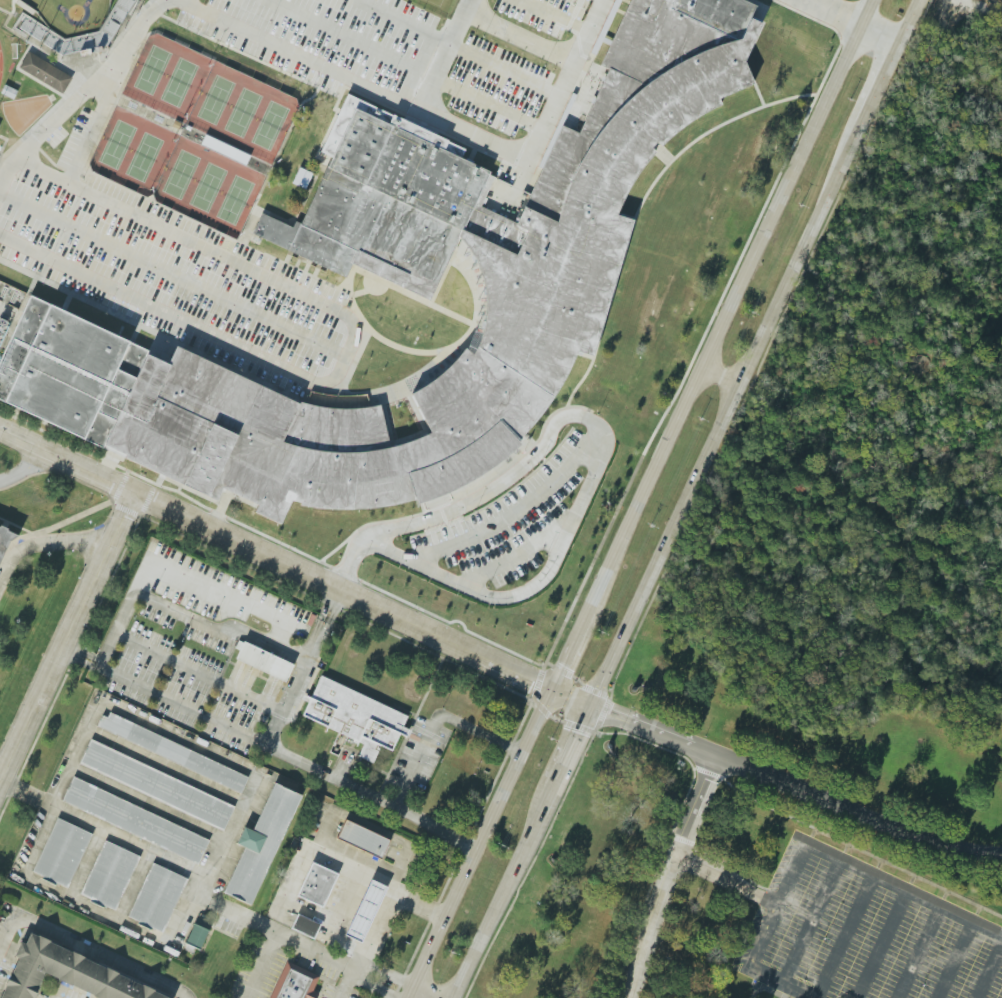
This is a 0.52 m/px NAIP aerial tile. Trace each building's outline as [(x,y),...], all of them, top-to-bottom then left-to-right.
[(129,0),(123,0),(101,35),(64,43),(24,18),(16,28),(61,56),(107,46),(135,4),(129,0)] [(600,66),(631,0),(745,0),(756,5),(750,20),(761,24),(742,62),(752,84),(717,98),(720,104),(691,120),(660,145),(655,141),(650,148),(654,152),(631,181),(615,216),(633,220),(592,358),(576,352),(564,378),(547,407),(531,427),(515,443),(519,447),(504,460),(481,477),(452,493),(416,506),(415,501),(393,506),(373,509),(348,511),(324,509),(301,506),(301,503),(292,501),(281,526),(254,513),(257,507),(223,490),(216,503),(123,461),(125,458),(102,448),(146,355),(168,365),(176,348),(297,403),(299,401),(315,406),(331,408),(358,408),(379,405),(389,448),(410,442),(429,434),(410,394),(431,382),(449,367),(464,349),(473,356),(482,334),(486,309),(484,283),(475,259),(458,237),(429,300),(403,287),(409,275),(360,251),(348,278),(254,234),(264,213),(294,227),(297,220),(303,222),(355,109),(489,173),(488,175),(492,179),(482,204),(519,219),(562,126),(578,135),(610,70),(600,66)] [(34,17),(22,9),(17,6),(20,1),(36,12),(34,17)] [(63,92),(21,68),(30,53),(73,77),(63,92)] [(15,100),(2,94),(7,85),(19,91),(15,100)] [(44,154),(39,152),(43,144),(48,147),(44,154)] [(90,171),(97,158),(104,162),(97,174),(90,171)] [(102,448),(0,400),(0,362),(30,297),(147,352),(146,355),(102,448)] [(0,528),(0,565),(11,542),(19,537),(0,528)] [(286,681),(293,663),(242,643),(235,661),(286,681)] [(302,717),(364,743),(358,757),(373,763),(380,746),(391,751),(398,734),(406,737),(409,729),(403,727),(408,714),(319,677),(302,717)] [(93,689),(309,789),(238,941),(216,933),(206,952),(201,950),(200,952),(195,950),(188,965),(5,879),(93,689)] [(381,859),(389,840),(345,820),(336,839),(381,859)] [(323,907),(338,874),(311,862),(297,896),(323,907)] [(362,943),(386,887),(370,879),(346,935),(362,943)] [(313,939),(320,924),(297,914),(291,929),(313,939)] [(97,997),(172,997),(173,996),(29,936),(25,944),(20,942),(14,956),(17,958),(0,997),(32,997),(42,975),(97,997)] [(285,962),(270,997),(316,997),(318,994),(313,991),(319,976),(285,962)]
